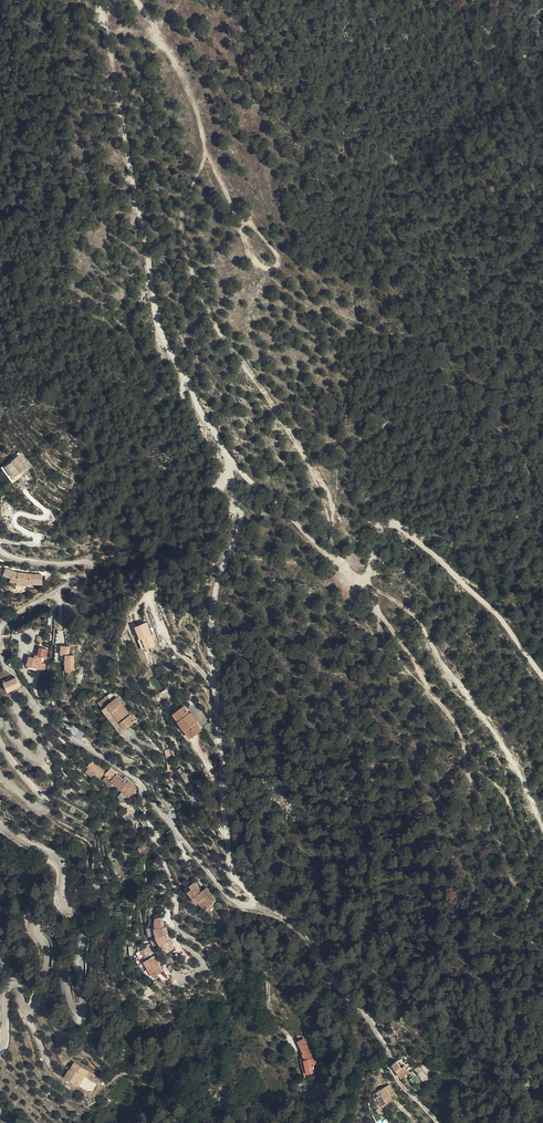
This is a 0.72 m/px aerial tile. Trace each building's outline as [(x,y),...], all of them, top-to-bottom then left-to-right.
[(8,483),(21,494),(27,486),(25,485),(31,477),(20,467),(12,476),(11,475),(5,483),(6,485),(8,483)] [(20,496),(21,494),(8,483),(6,485),(20,496)] [(19,574),(5,565),(0,572),(8,578),(7,581),(14,586),(32,589),(32,584),(42,586),(43,577),(19,574)] [(146,623),(134,628),(139,640),(141,639),(146,651),(156,647),(146,623)] [(69,647),(60,647),(60,656),(63,656),(63,654),(65,654),(65,672),(74,672),(74,656),(70,656),(69,647)] [(31,662),(29,662),(26,661),(24,671),(42,673),(43,668),(38,667),(40,661),(43,662),(44,654),(36,652),(34,660),(32,659),(31,662)] [(19,687),(15,677),(2,683),(7,692),(19,687)] [(133,720),(117,697),(102,708),(118,731),(133,720)] [(198,733),(195,724),(191,714),(189,707),(177,711),(186,737),(198,733)] [(104,776),(94,763),(86,769),(96,782),(104,776)] [(103,778),(118,796),(123,802),(124,803),(132,795),(124,786),(122,788),(109,773),(103,778)] [(123,802),(118,796),(112,802),(117,808),(123,802)] [(119,824),(125,819),(121,815),(116,820),(119,824)] [(129,824),(125,819),(119,824),(123,829),(129,824)] [(144,844),(137,849),(140,853),(147,849),(144,844)] [(213,907),(213,906),(217,902),(207,890),(202,894),(196,886),(191,889),(193,891),(189,894),(198,906),(200,905),(203,910),(206,907),(209,910),(213,907)] [(167,952),(165,953),(169,957),(176,951),(173,947),(170,944),(173,942),(171,940),(168,934),(168,930),(164,930),(164,926),(163,922),(154,923),(154,928),(156,928),(157,935),(159,941),(163,947),(167,952)] [(159,941),(157,942),(160,948),(165,953),(167,952),(163,947),(159,941)] [(148,967),(149,970),(156,965),(161,973),(153,979),(154,980),(164,974),(156,959),(157,958),(151,947),(146,949),(147,951),(143,953),(146,959),(138,963),(141,971),(148,967)] [(219,968),(212,959),(205,964),(211,974),(219,968)] [(156,965),(149,970),(153,979),(161,973),(156,965)] [(299,1031),(294,1032),(296,1036),(293,1037),(300,1054),(297,1055),(302,1070),(302,1074),(309,1073),(308,1068),(312,1068),(311,1061),(315,1061),(314,1055),(310,1056),(299,1031)] [(393,1067),(402,1081),(406,1078),(402,1072),(397,1064),(393,1067)] [(84,1079),(71,1071),(66,1080),(79,1089),(84,1079)] [(384,1092),(393,1106),(394,1105),(391,1100),(392,1099),(390,1095),(391,1093),(389,1089),(384,1092)] [(383,1113),(393,1106),(384,1092),(374,1098),(383,1113)]
